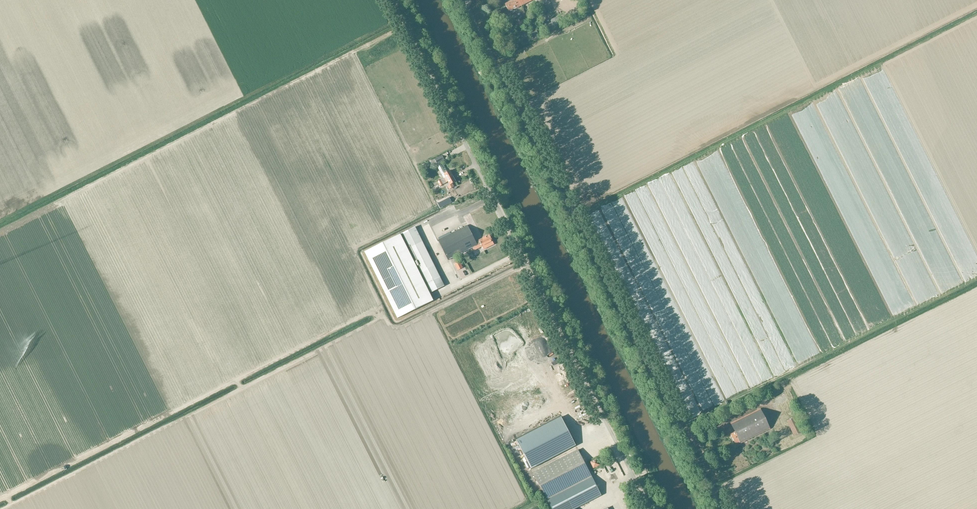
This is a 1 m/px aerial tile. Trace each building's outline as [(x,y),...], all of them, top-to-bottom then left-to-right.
[(533,0),(514,0),(506,4),(509,11),(518,7),(518,8),(533,0)] [(558,16),(551,19),(554,26),(561,23),(558,16)] [(433,165),(444,160),(449,158),(447,153),(442,155),(435,159),(431,161),(433,165)] [(443,178),(433,183),(435,186),(439,184),(453,176),(450,170),(447,172),(443,164),(437,167),(443,178)] [(453,176),(439,184),(440,186),(446,183),(446,182),(448,182),(449,185),(447,186),(449,190),(454,187),(453,184),(456,182),(453,176)] [(443,206),(452,202),(450,198),(441,202),(437,203),(438,205),(439,205),(441,209),(444,207),(443,206)] [(467,226),(438,240),(448,260),(480,244),(483,249),(494,244),(489,235),(476,242),(467,226)] [(434,301),(430,293),(444,286),(415,227),(401,234),(364,252),(397,319),(434,301)] [(458,270),(463,268),(459,261),(454,264),(458,270)] [(740,443),(770,429),(760,409),(731,424),(735,432),(730,434),(735,444),(740,442),(740,443)] [(786,421),(794,436),(805,430),(798,416),(786,421)] [(576,446),(569,432),(561,417),(516,440),(531,469),(576,446)] [(533,473),(552,508),(575,508),(601,495),(578,450),(533,473)] [(592,467),(592,468),(593,468),(599,465),(596,459),(590,462),(592,466),(592,467)] [(614,482),(601,488),(602,490),(615,484),(614,482)]
